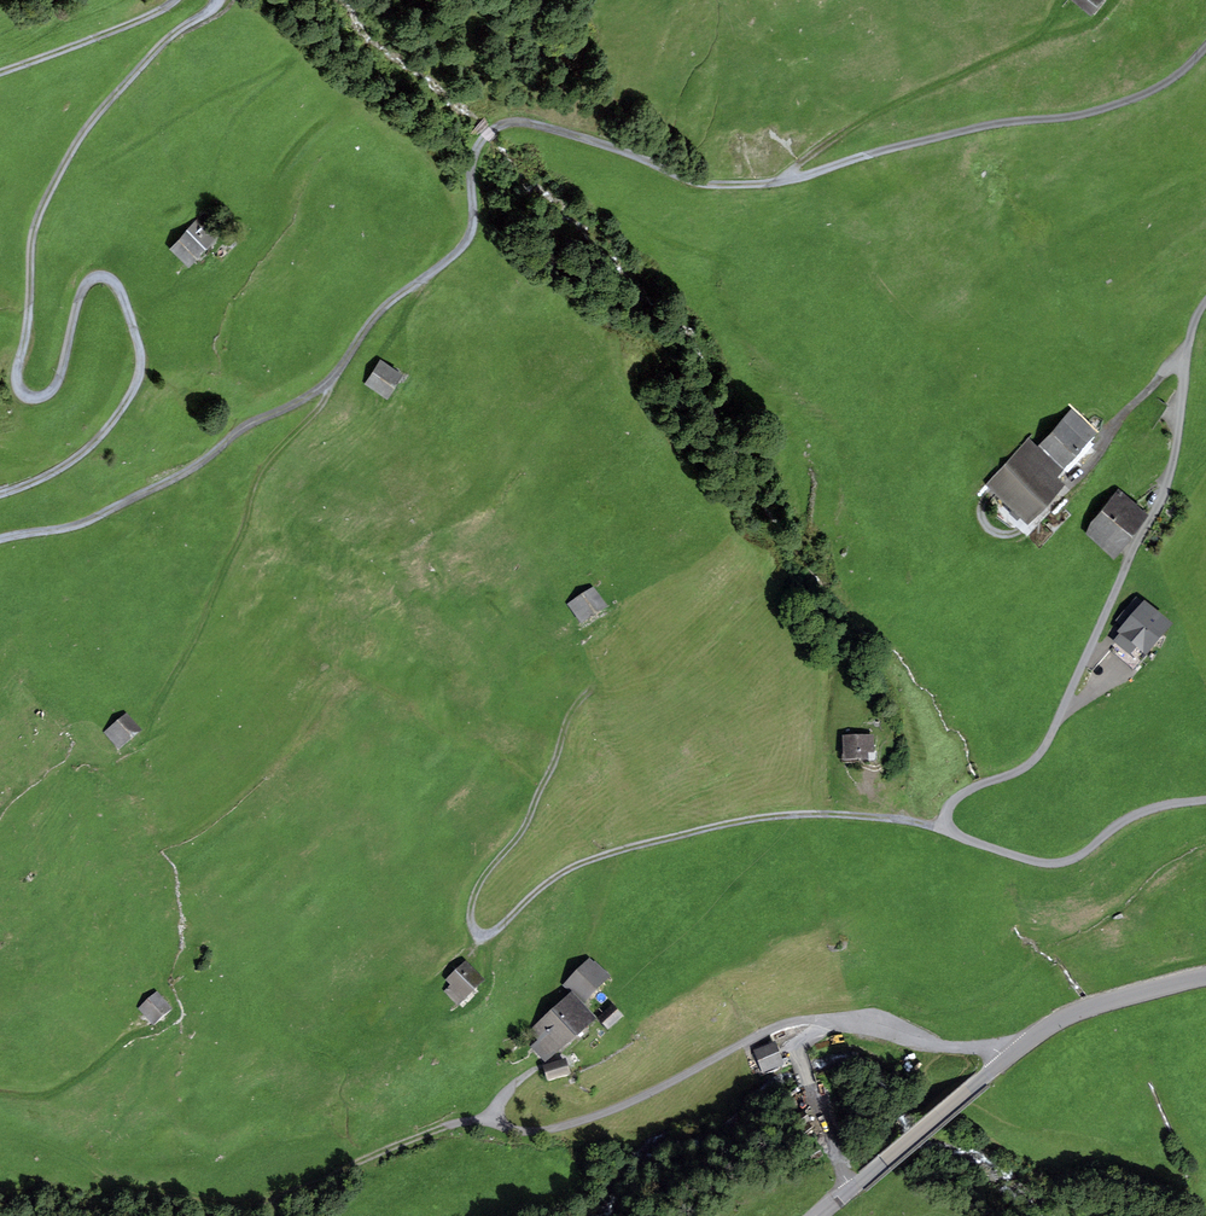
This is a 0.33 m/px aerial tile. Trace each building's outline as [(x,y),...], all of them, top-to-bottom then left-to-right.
[(1089,11),(1097,0),(1075,0),(1089,11)] [(216,233),(198,218),(186,231),(204,246),(216,233)] [(204,246),(186,231),(170,250),(187,265),(204,246)] [(379,391),(374,398),(381,402),(400,373),(379,360),(365,382),(379,391)] [(1156,417),(1159,418),(1167,406),(1164,404),(1160,411),(1156,417)] [(1080,415),(1079,416),(1072,410),(1037,448),(1027,438),(982,488),(992,498),(999,491),(1028,517),(1061,481),(1053,474),(1032,455),(1042,444),(1063,463),(1094,428),(1080,415)] [(1053,474),(1063,463),(1042,444),(1032,455),(1053,474)] [(1113,555),(1120,546),(1118,545),(1145,512),(1126,497),(1128,495),(1121,490),(1117,495),(1115,494),(1091,523),(1093,525),(1086,533),(1113,555)] [(569,605),(581,623),(606,607),(598,596),(596,597),(592,591),(569,605)] [(1140,663),(1175,615),(1145,593),(1110,641),(1140,663)] [(113,734),(108,738),(118,750),(139,731),(126,716),(109,730),(113,734)] [(866,758),(866,751),(873,751),(873,738),(845,738),(846,759),(866,758)] [(589,960),(564,985),(582,1002),(607,977),(589,960)] [(452,986),(446,991),(459,1003),(482,981),(465,962),(446,980),(452,986)] [(157,994),(135,1013),(148,1029),(171,1010),(157,994)] [(578,1006),(570,996),(552,1011),(574,1037),(592,1021),(582,1009),(584,1007),(581,1004),(578,1006)] [(612,1006),(599,1019),(609,1029),(622,1016),(612,1006)] [(559,1048),(560,1049),(574,1037),(552,1011),(537,1023),(538,1025),(531,1031),(539,1041),(532,1047),(544,1061),(559,1048)] [(744,1051),(753,1074),(781,1064),(772,1041),(744,1051)] [(545,1067),(549,1081),(569,1074),(565,1061),(545,1067)] [(794,1120),(801,1129),(809,1122),(802,1113),(794,1120)] [(800,1130),(807,1140),(815,1134),(808,1125),(800,1130)] [(809,1152),(813,1161),(822,1156),(818,1148),(809,1152)]
